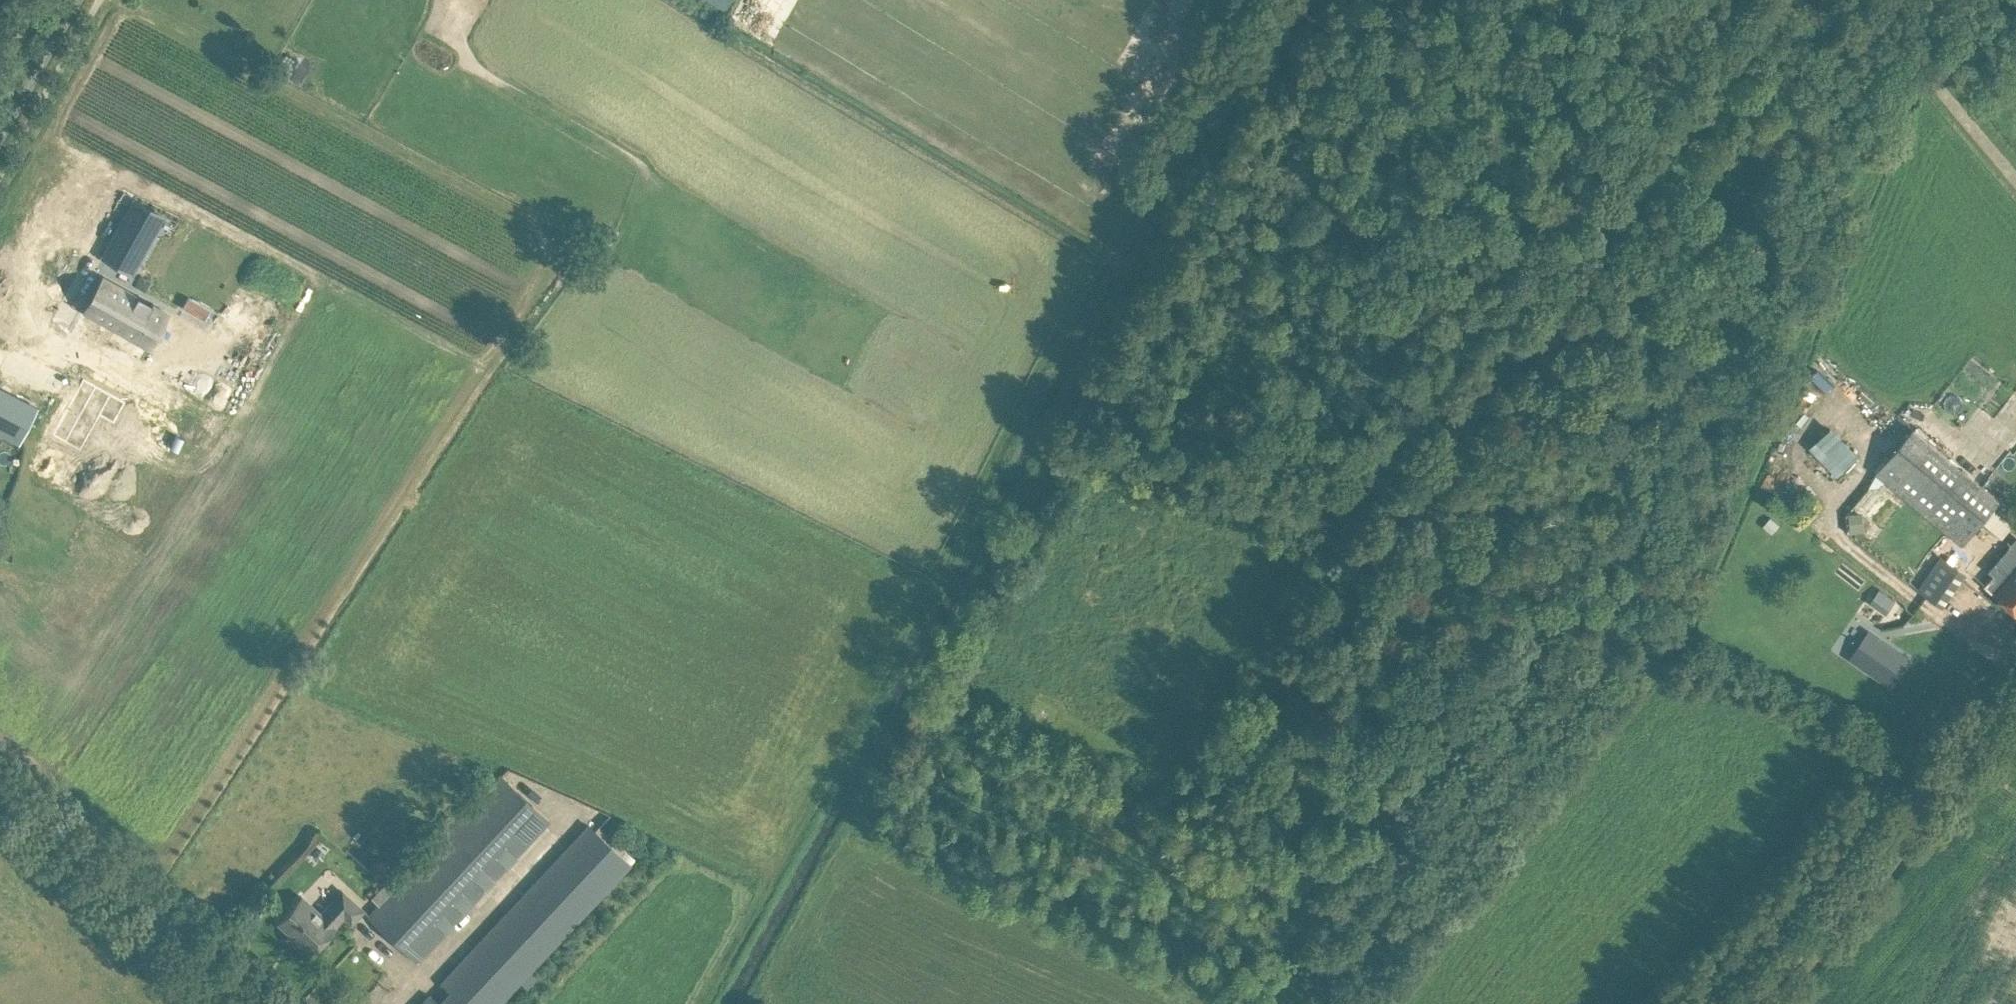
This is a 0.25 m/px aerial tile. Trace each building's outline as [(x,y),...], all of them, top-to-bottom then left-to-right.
[(127,211),(102,255),(130,270),(155,227),(127,211)] [(166,313),(103,278),(85,309),(148,345),(166,313)] [(84,378),(52,434),(80,449),(100,414),(114,422),(125,401),(84,378)] [(19,441),(36,408),(0,390),(0,431),(19,441)] [(1835,473),(1856,451),(1826,424),(1806,445),(1835,473)] [(1876,471),(1963,543),(2000,499),(1914,426),(1876,471)] [(1771,516),(1763,525),(1772,533),(1779,524),(1771,516)] [(1998,573),(1997,572),(1985,585),(2015,613),(2015,553),(1998,573)] [(1917,589),(1926,595),(1942,606),(1963,577),(1938,559),(1917,589)] [(1869,632),(1851,657),(1891,684),(1908,659),(1869,632)] [(418,960),(544,824),(548,820),(500,774),(369,915),(418,960)] [(452,993),(442,1003),(498,1003),(630,862),(588,823),(441,982),(452,993)] [(278,920),(297,937),(293,941),(308,955),(335,927),(334,926),(344,915),(351,922),(363,909),(341,889),(322,910),(304,892),(278,920)] [(430,994),(420,1003),(441,1003),(430,994)]
